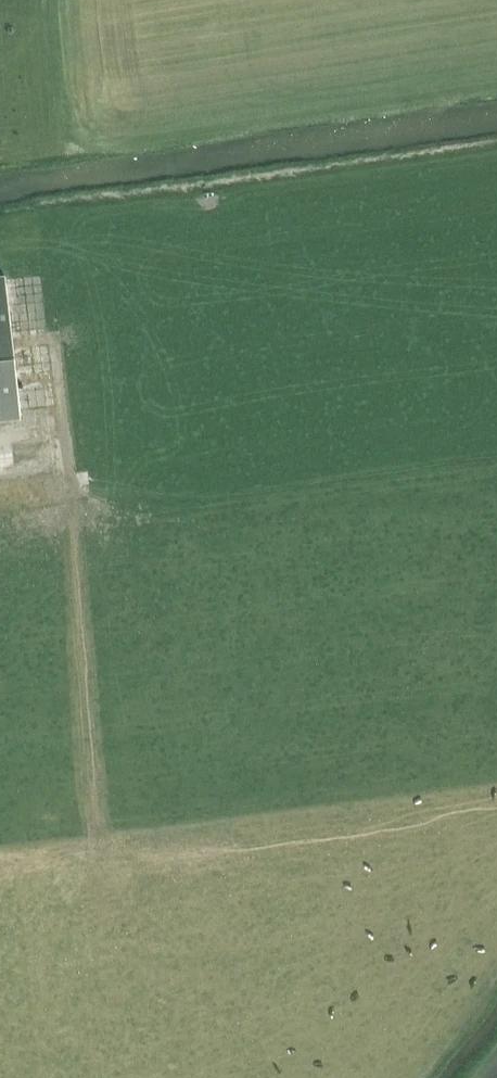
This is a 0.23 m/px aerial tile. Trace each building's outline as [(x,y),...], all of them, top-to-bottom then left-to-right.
[(5,276),(0,277),(0,411),(20,409),(5,276)]
